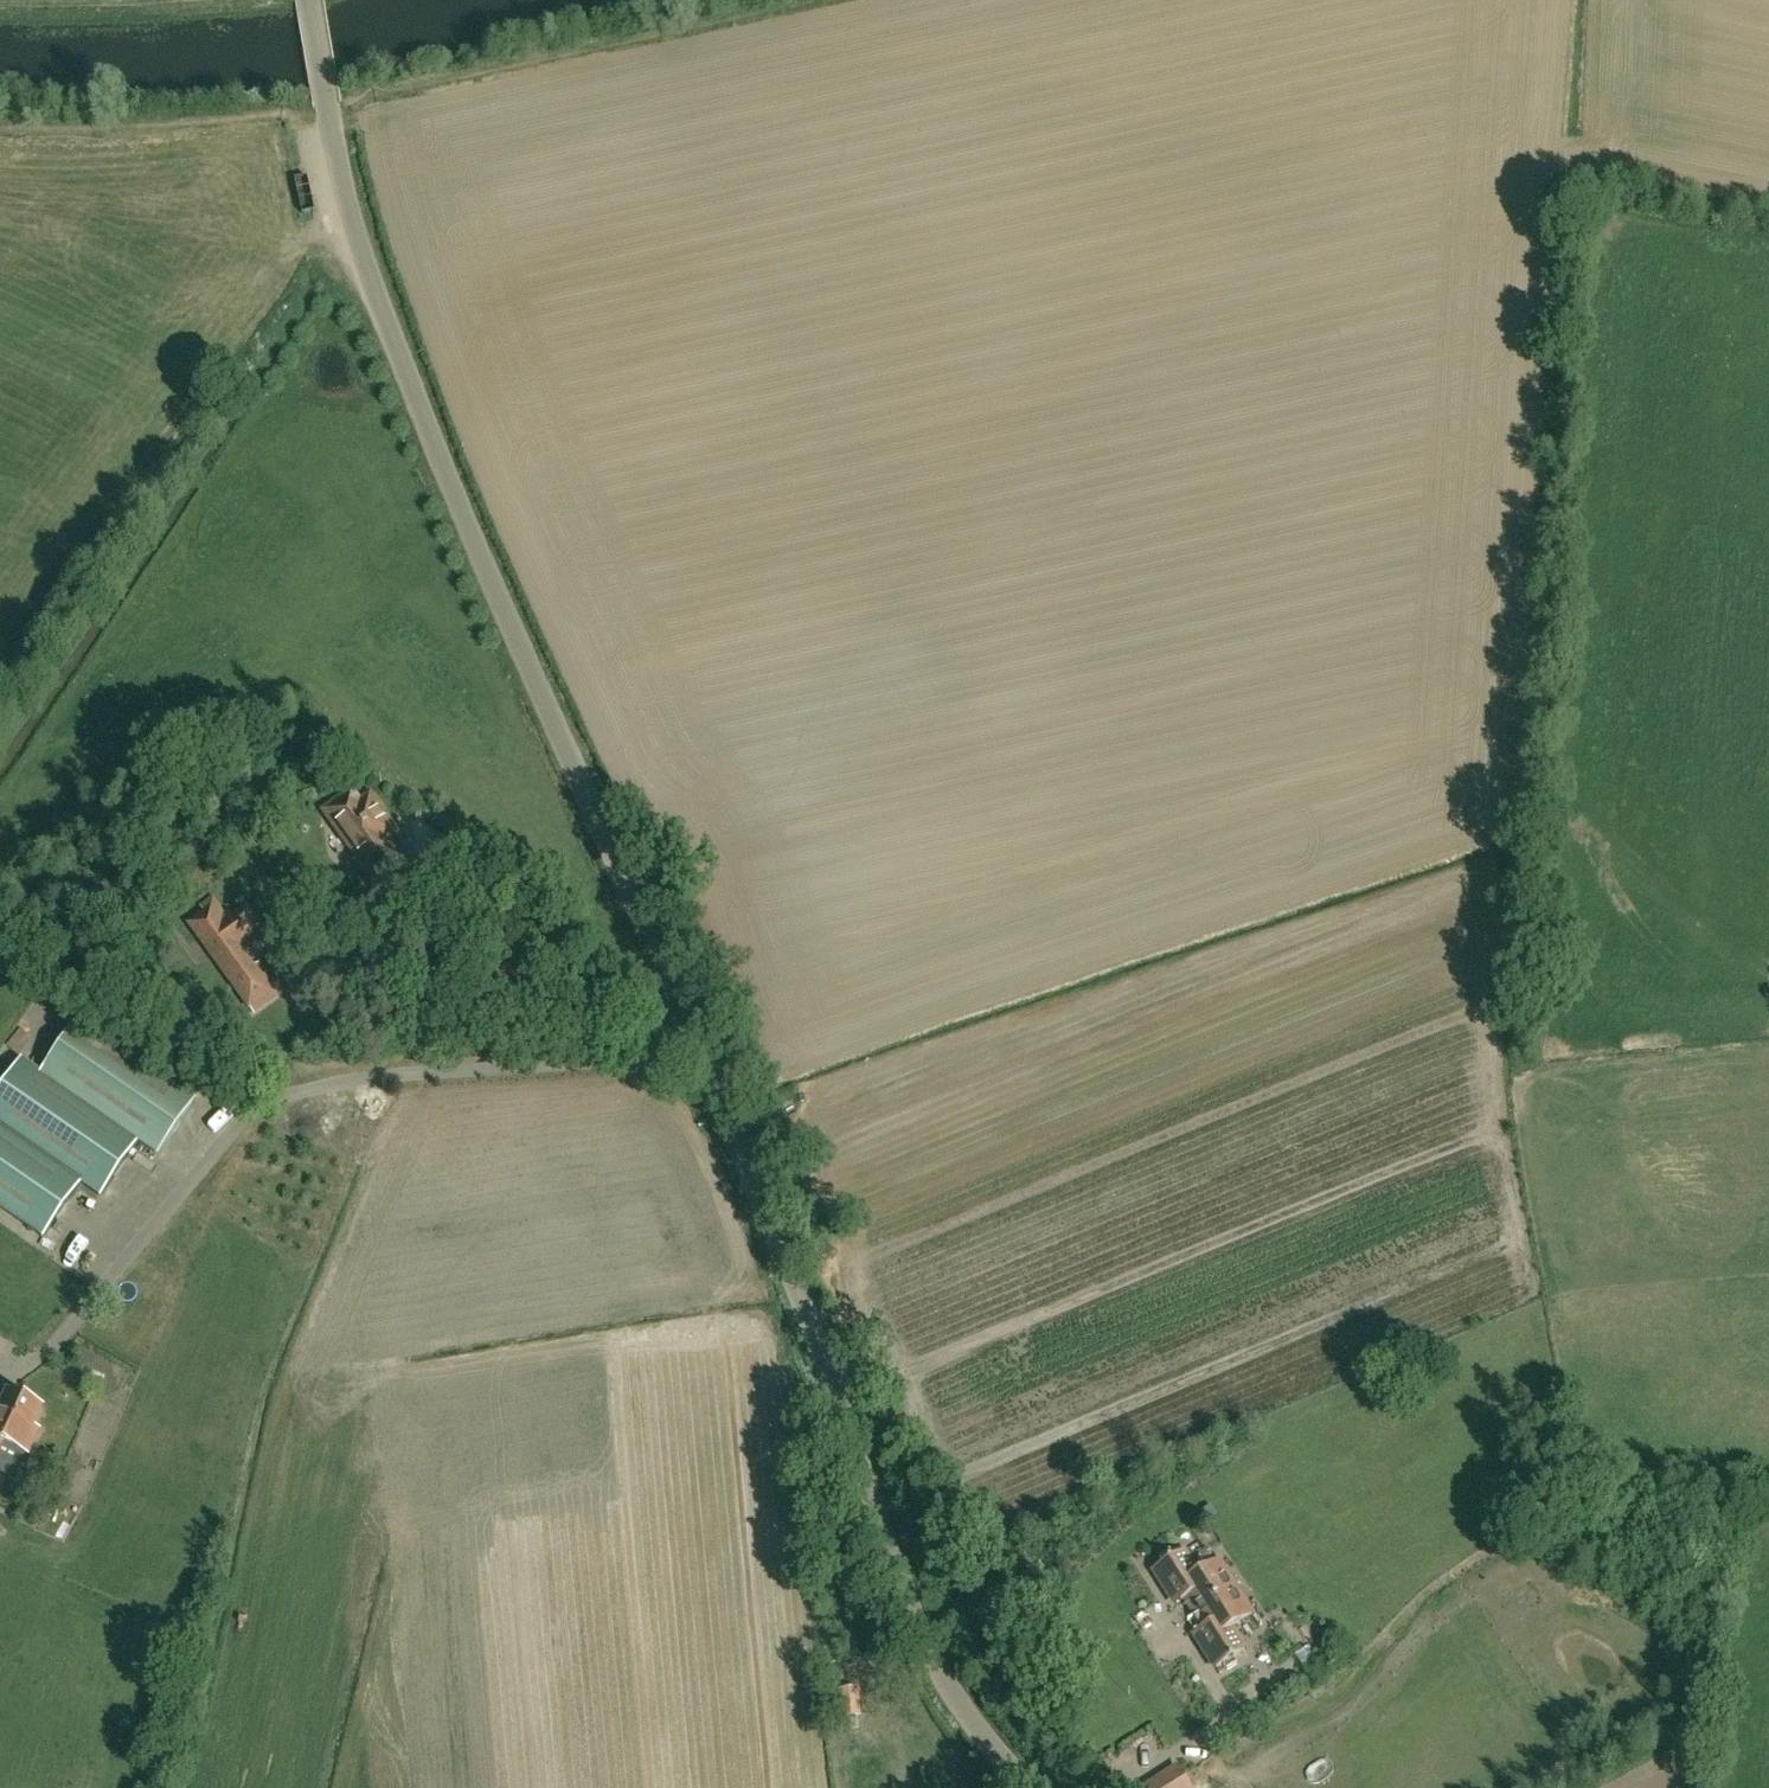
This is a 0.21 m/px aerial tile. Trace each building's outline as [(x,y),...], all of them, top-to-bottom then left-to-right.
[(390,881),(377,863),(385,858),(390,826),(388,822),(389,821),(380,810),(379,810),(370,797),(360,804),(355,798),(347,796),(330,808),(329,817),(334,825),(342,826),(363,856),(355,862),(376,891),(390,881)] [(234,951),(248,941),(264,930),(247,905),(231,916),(233,919),(223,926),(213,911),(218,907),(214,901),(202,909),(206,915),(191,926),(254,1015),(281,996),(260,966),(254,970),(246,958),(241,962),(234,951)] [(78,1021),(41,1075),(21,1061),(0,1092),(0,1209),(44,1239),(81,1184),(101,1198),(139,1143),(158,1156),(196,1101),(78,1021)] [(3,1443),(27,1454),(38,1431),(32,1428),(41,1408),(9,1393),(0,1412),(0,1450),(3,1443)] [(1194,1633),(1216,1669),(1245,1651),(1231,1629),(1252,1616),(1245,1604),(1248,1603),(1227,1570),(1225,1572),(1217,1560),(1196,1574),(1182,1552),(1154,1569),(1176,1605),(1185,1599),(1203,1628),(1194,1633)] [(836,1722),(861,1719),(858,1691),(833,1694),(836,1722)] [(1181,1771),(1155,1787),(1192,1787),(1181,1771)]
